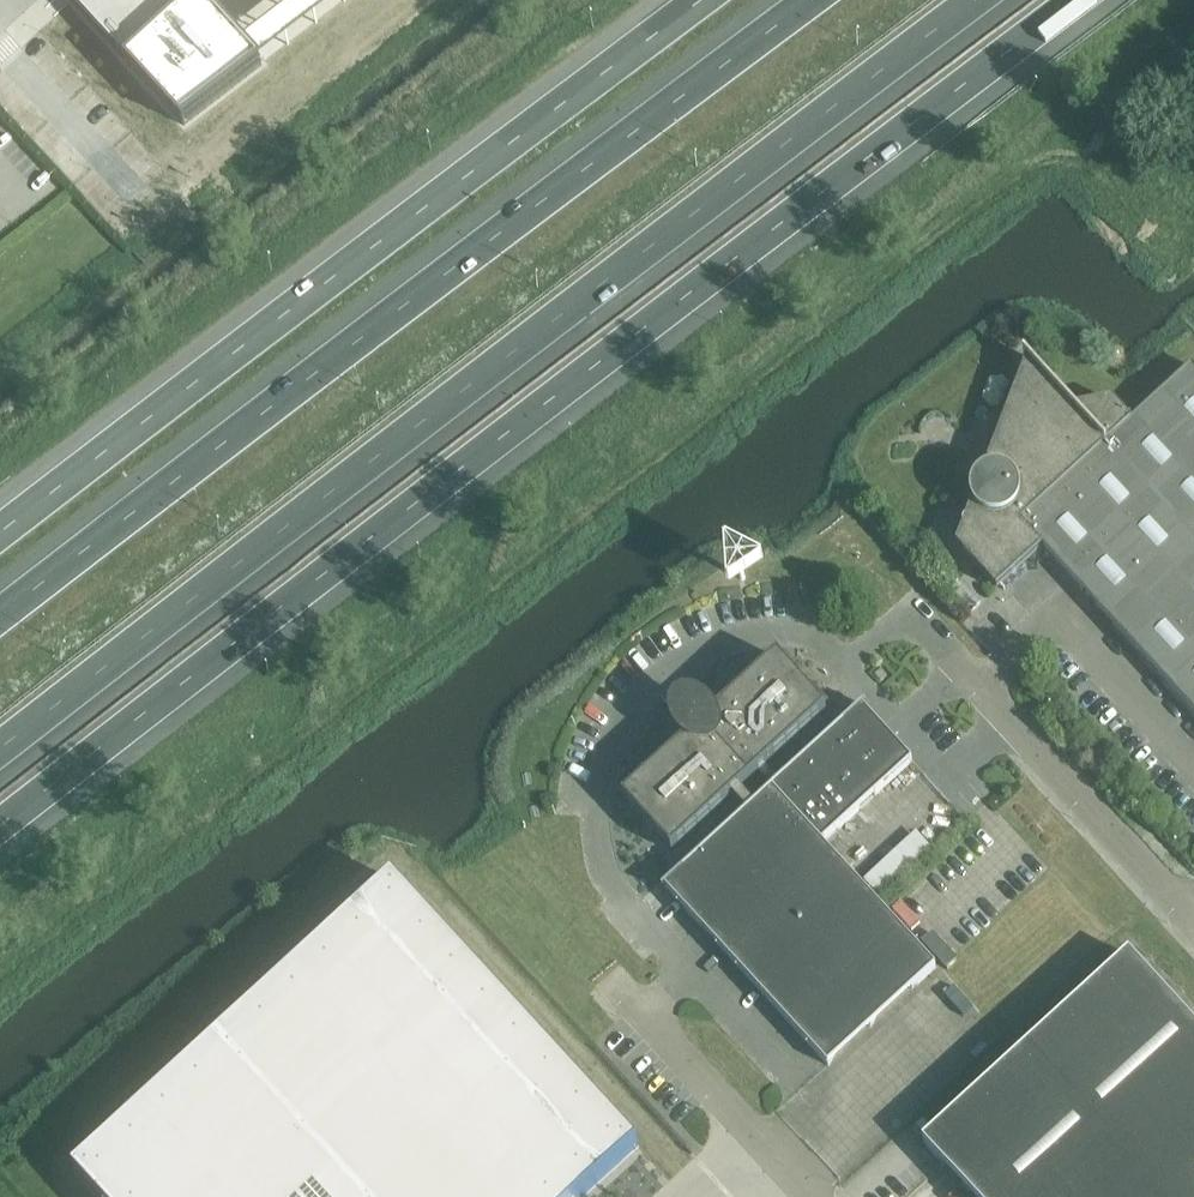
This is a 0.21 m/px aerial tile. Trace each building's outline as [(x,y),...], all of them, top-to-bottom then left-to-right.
[(69,2),(184,127),(262,67),(245,49),(201,0),(72,0),(69,2)] [(1192,367),(1128,425),(1095,390),(1075,409),(1025,355),(1024,357),(1027,361),(958,539),(1004,590),(1005,589),(1001,586),(1026,562),(1037,563),(1037,552),(1042,547),(1193,714),(1193,369),(1192,367)] [(685,701),(683,702),(679,705),(675,711),(674,718),(675,725),(679,732),(683,737),(687,741),(623,799),(631,809),(671,852),(732,797),(746,813),(662,890),(663,891),(666,889),(828,1066),(829,1065),(850,1019),(870,1028),(871,1027),(892,981),(912,989),(936,967),(823,844),(913,762),(863,708),(780,782),(766,766),(827,711),(820,704),(825,699),(818,691),(813,696),(778,657),(714,716),(711,712),(705,707),(699,703),(692,701),(685,701)] [(73,1173),(95,1196),(584,1196),(639,1147),(394,879),(393,879),(73,1173)] [(923,1144),(943,1166),(972,1196),(1193,1196),(1193,1025),(1130,955),(923,1144)]
